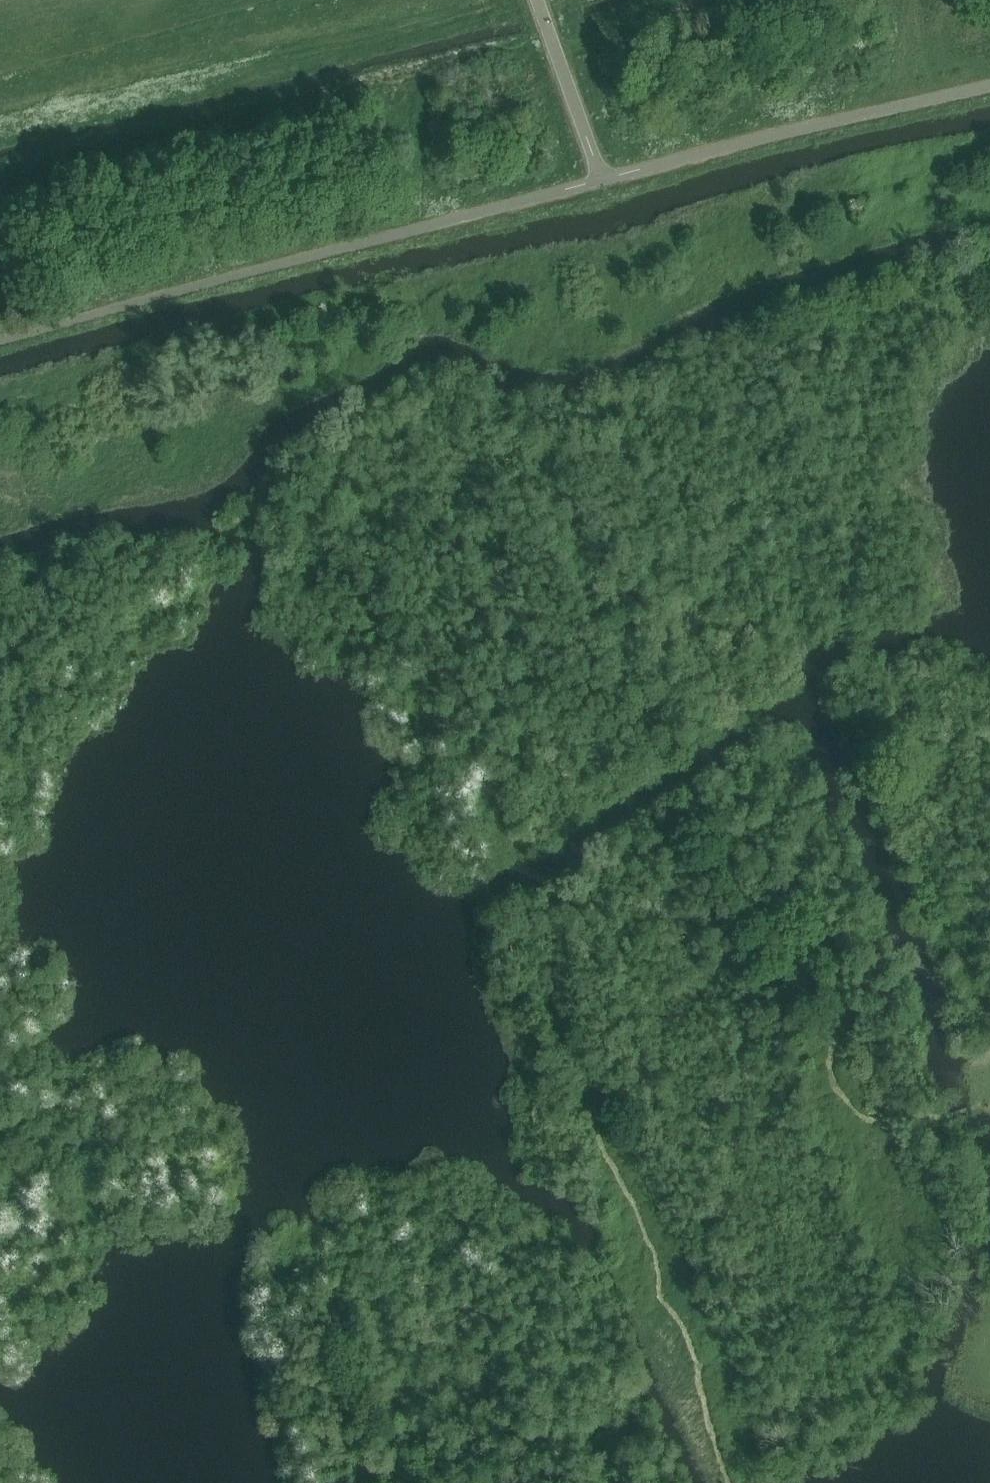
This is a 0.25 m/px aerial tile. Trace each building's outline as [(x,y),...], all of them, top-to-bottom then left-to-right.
[(501,945),(509,943),(503,921),(495,923),(501,945)]
